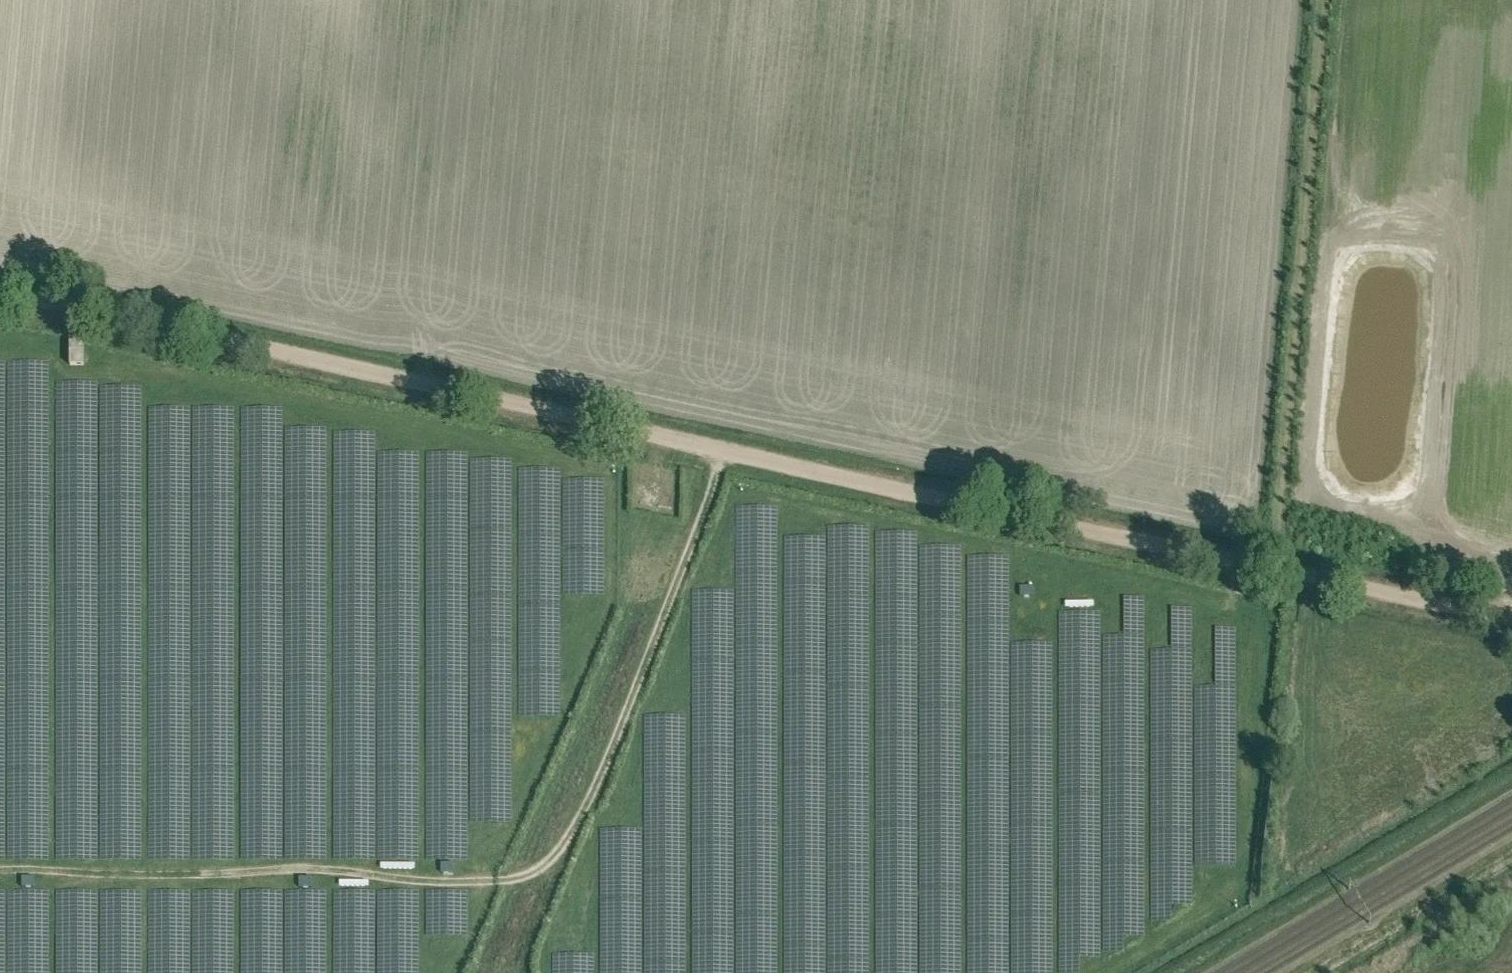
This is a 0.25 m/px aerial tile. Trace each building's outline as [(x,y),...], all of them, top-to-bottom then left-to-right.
[(84,365),(83,343),(83,337),(70,337),(70,340),(70,365),(84,365)]
